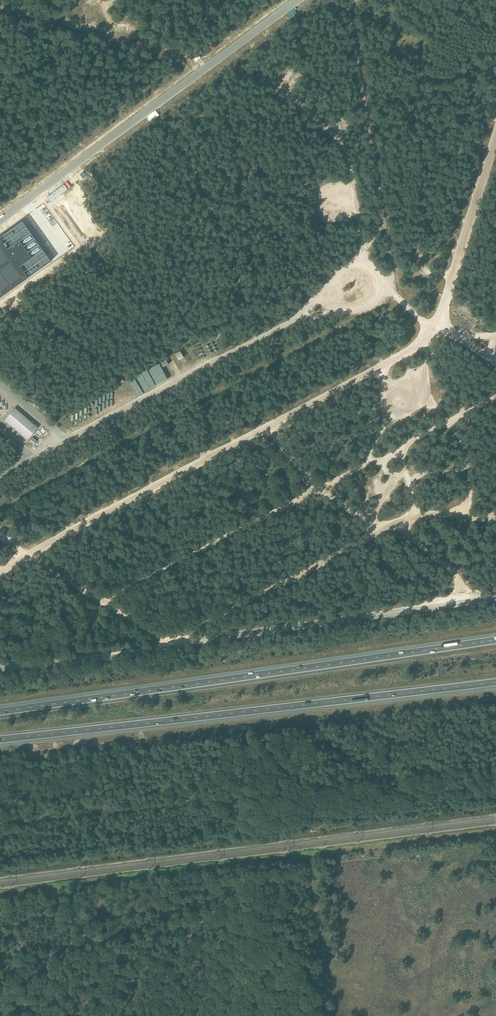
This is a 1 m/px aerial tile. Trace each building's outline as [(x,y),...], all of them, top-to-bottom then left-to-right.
[(0,237),(0,297),(50,261),(21,221),(0,237)] [(27,440),(38,427),(14,408),(4,420),(27,440)]
